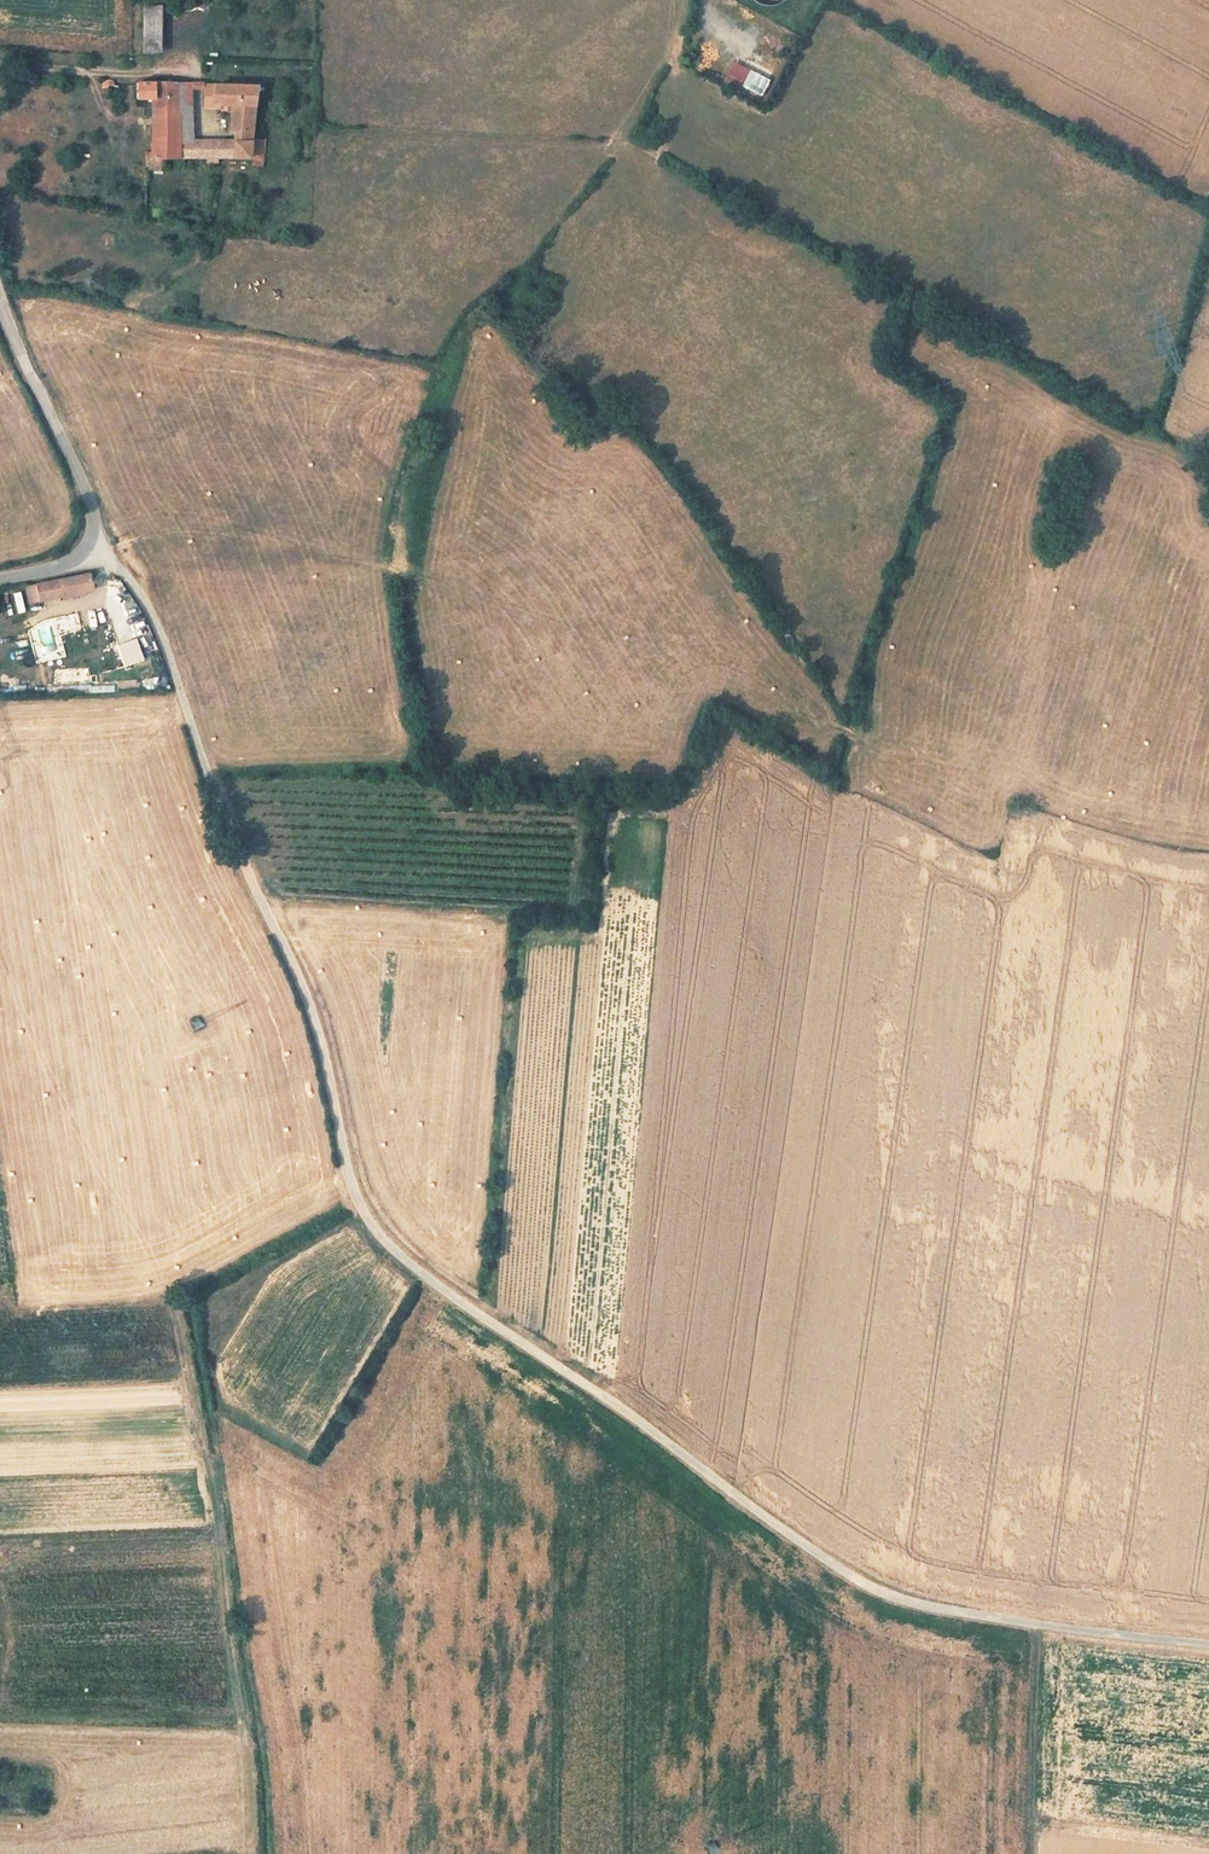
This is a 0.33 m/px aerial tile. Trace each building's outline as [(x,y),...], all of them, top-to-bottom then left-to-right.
[(158,51),(158,4),(139,4),(139,51),(158,51)] [(182,145),(176,130),(177,94),(157,93),(140,92),(140,108),(154,108),(151,154),(144,154),(143,181),(164,182),(165,167),(181,166),(182,145)] [(193,146),(193,94),(177,94),(176,130),(182,145),(181,166),(253,165),(254,158),(270,159),(270,143),(256,141),(258,97),(203,94),(203,103),(216,104),(215,111),(231,112),(229,147),(193,146)] [(90,576),(38,585),(41,604),(93,596),(90,576)] [(62,621),(52,622),(54,638),(65,636),(62,621)]
